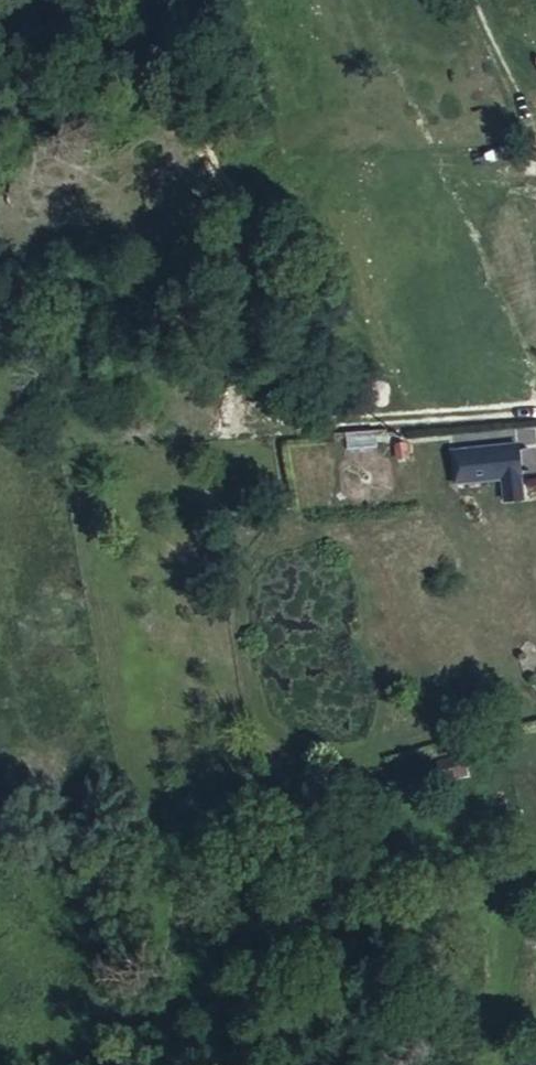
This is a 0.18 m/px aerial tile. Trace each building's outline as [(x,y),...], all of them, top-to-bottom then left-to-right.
[(534,443),(480,446),(480,482),(535,479),(534,443)] [(480,482),(480,446),(462,447),(464,483),(480,482)]
